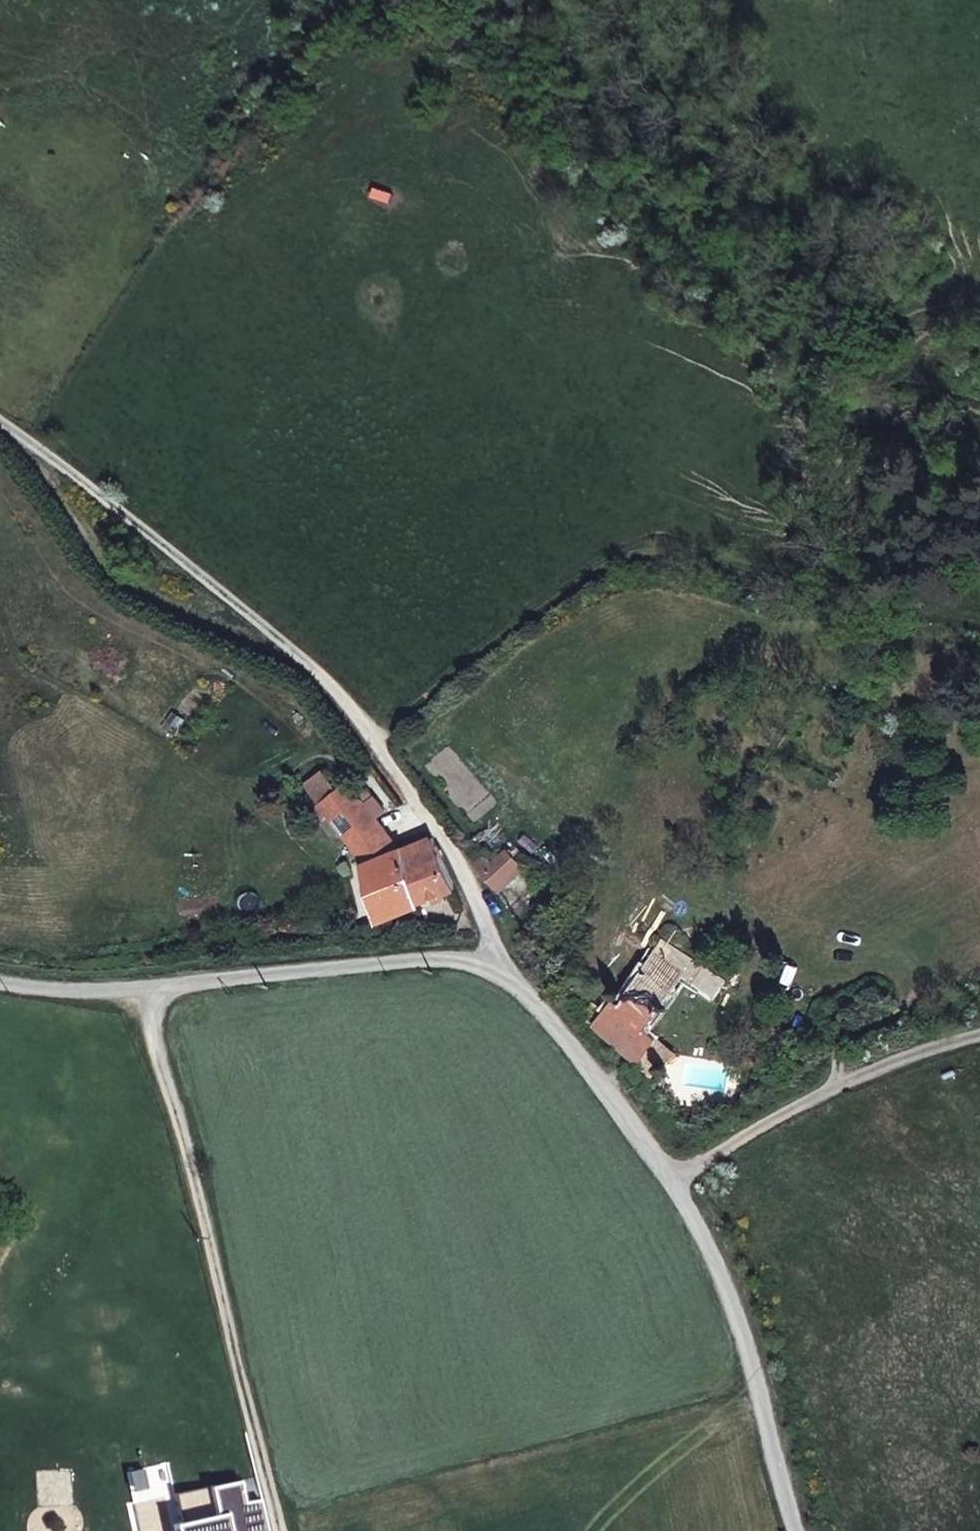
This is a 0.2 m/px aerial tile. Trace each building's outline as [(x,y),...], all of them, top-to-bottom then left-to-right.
[(356,784),(324,805),(364,864),(380,854),(396,844),(386,829),(356,784)] [(507,874),(515,883),(531,869),(514,841),(502,853),(496,846),(474,864),(492,888),(507,874)] [(364,864),(369,877),(380,915),(453,893),(433,845),(378,860),(364,864)] [(609,1003),(594,1026),(653,1072),(663,1060),(646,1046),(677,995),(673,993),(681,978),(717,1000),(728,982),(657,939),(619,1009),(609,1003)] [(682,1068),(681,1082),(682,1089),(723,1090),(723,1080),(723,1071),(682,1068)] [(161,1494),(168,1530),(260,1530),(262,1530),(253,1495),(238,1498),(233,1480),(161,1494)]
